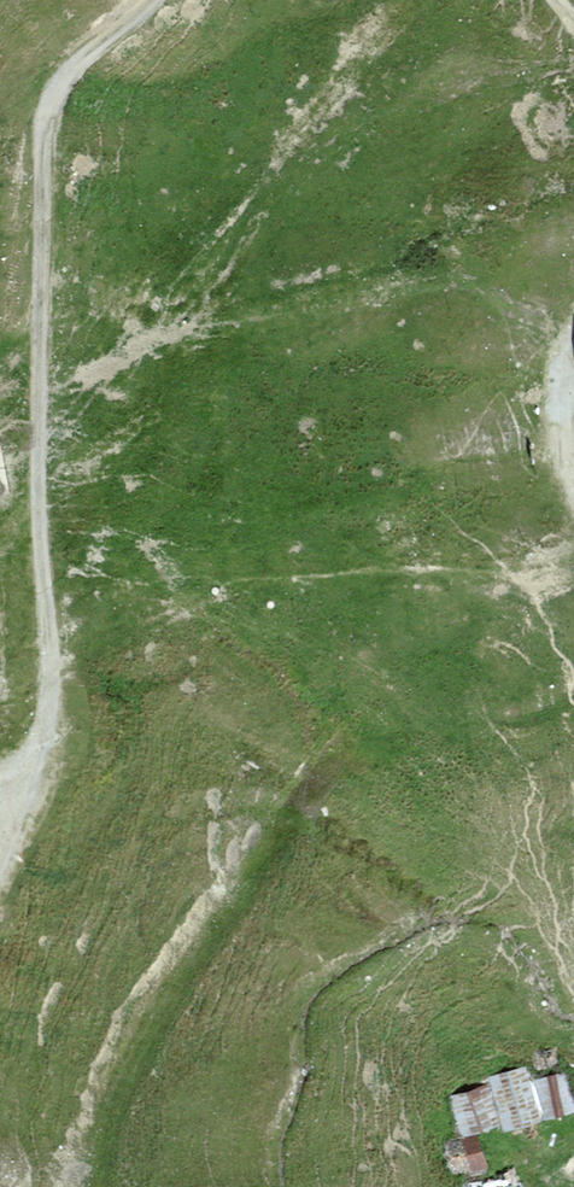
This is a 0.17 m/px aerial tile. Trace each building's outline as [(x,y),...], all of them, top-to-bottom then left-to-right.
[(525,1071),(493,1080),(506,1129),(538,1120),(525,1071)] [(569,1076),(537,1084),(546,1117),(573,1110),(573,1095),(569,1076)] [(498,1123),(486,1087),(454,1099),(466,1135),(498,1123)] [(476,1139),(452,1146),(460,1173),(484,1167),(476,1139)]
